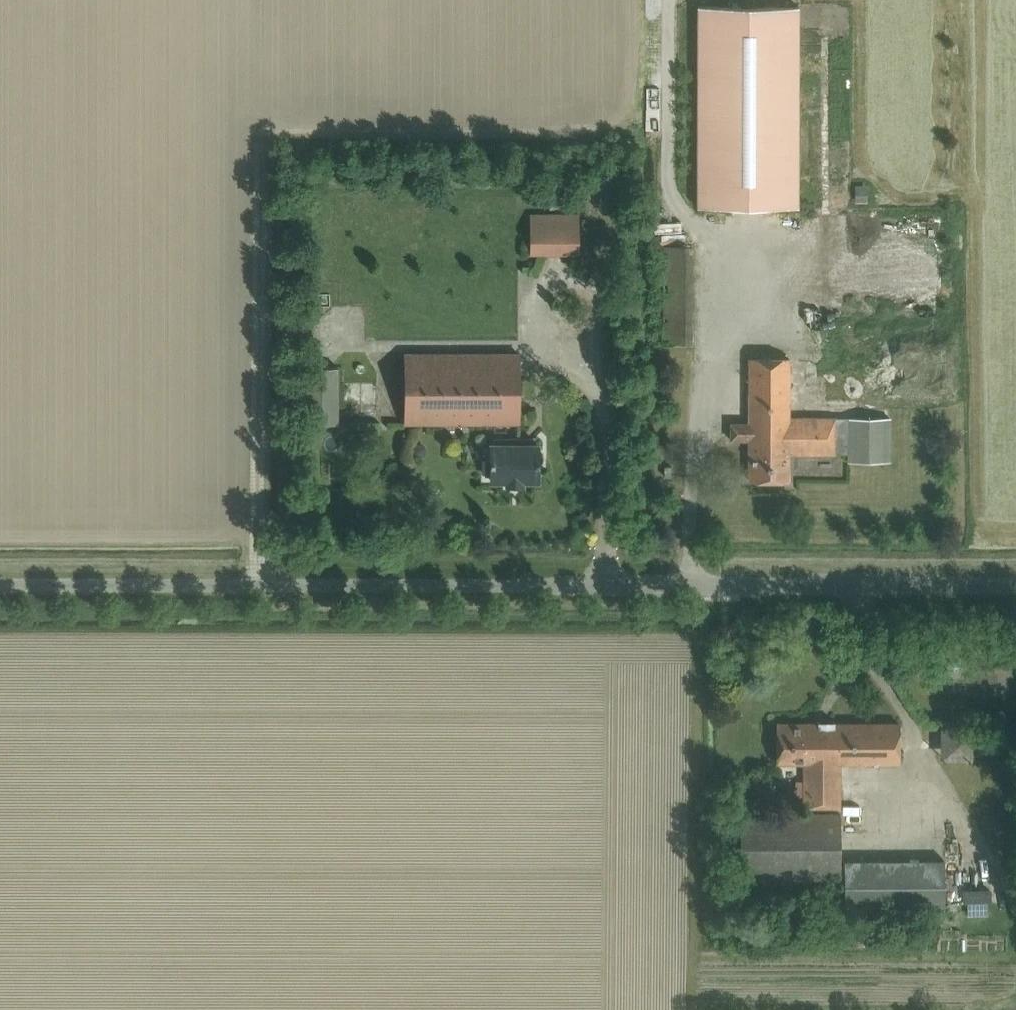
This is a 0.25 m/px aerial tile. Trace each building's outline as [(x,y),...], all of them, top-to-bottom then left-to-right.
[(697,6),(696,207),(797,207),(798,6),(697,6)] [(529,214),(529,254),(579,254),(579,214),(529,214)] [(662,245),(662,244),(662,342),(693,342),(693,245),(662,245)] [(951,282),(856,287),(857,316),(952,311),(951,282)] [(405,353),(405,423),(518,423),(518,353),(405,353)] [(789,419),(789,418),(789,359),(749,359),(749,423),(730,423),(730,440),(749,440),(749,481),(789,481),(789,454),(848,454),(848,462),(888,462),(888,418),(822,418),(822,419),(789,419)] [(305,423),(339,423),(338,367),(305,367),(305,423)] [(528,440),(526,440),(526,439),(494,439),(494,445),(490,445),(490,460),(485,460),(485,476),(490,476),(490,481),(506,481),(506,485),(522,485),(522,481),(538,481),(538,445),(531,445),(531,443),(528,440)] [(708,524),(708,507),(696,507),(696,525),(708,524)] [(840,808),(840,763),(899,763),(899,723),(777,722),(777,762),(804,762),(804,808),(824,808),(824,812),(739,811),(739,876),(840,876),(840,808)] [(971,759),(972,727),(940,726),(939,758),(971,759)] [(843,860),(843,908),(944,909),(944,860),(843,860)]
